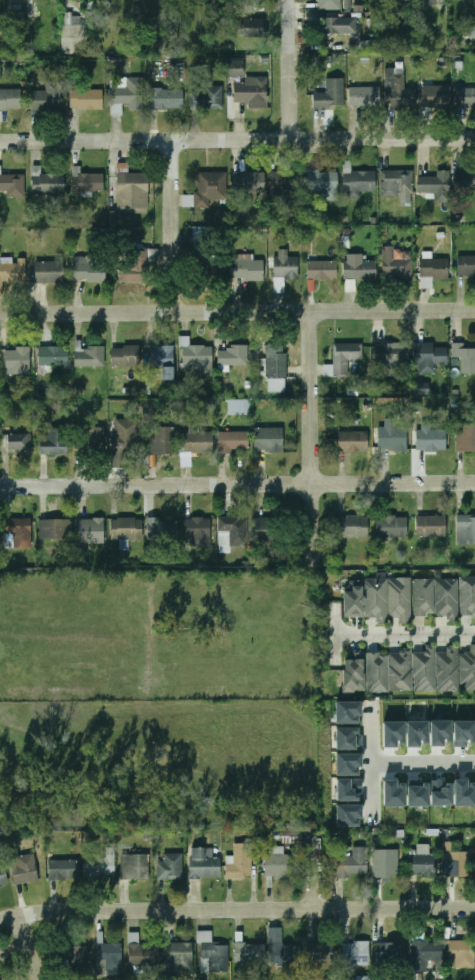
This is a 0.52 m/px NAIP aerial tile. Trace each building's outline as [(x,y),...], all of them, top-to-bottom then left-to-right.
[(8,10),(22,10),(22,0),(8,0),(8,10)] [(252,13),(252,0),(239,0),(239,12),(252,13)] [(340,9),(340,0),(319,0),(319,9),(340,9)] [(62,53),(87,54),(87,23),(72,23),(73,13),(63,13),(62,53)] [(357,17),(320,17),(320,34),(357,34),(357,17)] [(244,37),(244,18),(263,18),(263,37),(244,37)] [(474,37),(474,26),(464,26),(464,37),(474,37)] [(228,78),(228,60),(242,60),(242,78),(228,78)] [(416,106),(417,89),(405,89),(405,73),(388,73),(388,105),(416,106)] [(249,101),(249,108),(267,107),(267,77),(246,77),(246,83),(234,83),(234,102),(249,101)] [(111,105),(143,106),(143,78),(111,78),(111,105)] [(345,78),(327,78),(327,92),(313,92),(313,107),(345,107),(345,78)] [(63,83),(46,83),(46,90),(31,90),(31,110),(63,110),(63,83)] [(223,109),(223,86),(205,86),(205,93),(197,93),(197,109),(223,109)] [(349,86),(349,106),(381,106),(381,86),(349,86)] [(423,86),(423,105),(452,105),(452,86),(423,86)] [(458,87),(458,106),(474,106),(474,87),(458,87)] [(1,118),(1,110),(21,110),(21,89),(0,89),(0,118),(1,118)] [(103,90),(71,90),(71,109),(103,109),(103,90)] [(182,108),(182,90),(151,90),(151,108),(182,108)] [(376,192),(376,171),(351,171),(351,161),(344,161),(344,197),(362,197),(362,192),(376,192)] [(148,173),(128,173),(128,163),(117,163),(117,213),(148,213),(148,173)] [(33,195),(65,195),(65,175),(41,175),(41,167),(33,167),(33,195)] [(382,197),(413,197),(413,170),(382,170),(382,197)] [(338,171),(307,171),(307,191),(323,191),(323,200),(338,200),(338,171)] [(455,171),(455,190),(474,190),(474,171),(455,171)] [(197,172),(197,206),(227,206),(227,172),(197,172)] [(271,172),(271,193),(301,193),(301,172),(271,172)] [(104,173),(74,173),(74,194),(104,194),(104,173)] [(265,192),(264,173),(236,173),(236,193),(265,192)] [(25,198),(25,175),(0,175),(0,191),(8,191),(8,198),(25,198)] [(417,193),(448,193),(448,175),(417,175),(417,193)] [(209,227),(194,227),(193,244),(209,244),(209,227)] [(414,259),(394,259),(394,247),(383,247),(383,278),(414,278),(414,259)] [(121,250),(122,282),(148,282),(148,261),(156,261),(156,250),(121,250)] [(275,280),(299,280),(299,257),(288,257),(288,250),(275,250),(275,280)] [(219,253),(197,253),(197,277),(219,277),(219,253)] [(264,280),(264,260),(253,260),(253,254),(235,254),(235,280),(264,280)] [(474,274),(474,256),(458,256),(458,274),(474,274)] [(420,288),(433,288),(433,279),(447,279),(447,259),(420,259),(420,288)] [(377,279),(377,260),(344,260),(344,279),(377,279)] [(337,279),(337,261),(307,261),(307,279),(337,279)] [(63,262),(35,262),(35,282),(63,282),(63,262)] [(106,282),(106,262),(73,262),(73,282),(106,282)] [(25,264),(0,264),(0,283),(25,283),(25,264)] [(345,292),(356,292),(356,280),(346,279),(345,292)] [(286,377),(286,342),(266,342),(266,377),(286,377)] [(334,376),(349,376),(349,360),(362,360),(362,343),(334,343),(334,376)] [(447,344),(414,343),(414,369),(431,370),(431,365),(446,365),(447,344)] [(406,363),(406,344),(375,344),(375,363),(406,363)] [(212,345),(182,345),(182,369),(200,369),(200,374),(212,374),(212,345)] [(76,366),(105,366),(105,346),(76,346),(76,366)] [(140,346),(112,346),(112,367),(140,367),(140,346)] [(174,346),(145,346),(145,368),(162,368),(162,380),(174,380),(174,346)] [(218,365),(249,365),(249,346),(218,346),(218,365)] [(68,347),(39,347),(39,366),(68,366),(68,347)] [(30,348),(6,348),(6,374),(30,374),(30,348)] [(456,348),(456,374),(474,374),(474,348),(456,348)] [(429,383),(414,383),(414,394),(429,394),(429,383)] [(251,400),(229,400),(229,414),(251,414),(251,400)] [(113,468),(127,468),(127,453),(141,453),(141,420),(113,420),(113,468)] [(463,451),(474,451),(474,425),(463,425),(463,451)] [(378,426),(378,451),(409,451),(409,426),(378,426)] [(104,428),(79,428),(79,452),(104,452),(104,428)] [(151,454),(176,454),(176,428),(151,428),(151,454)] [(255,428),(255,452),(283,452),(283,428),(255,428)] [(40,440),(40,454),(68,454),(68,429),(49,429),(49,440),(40,440)] [(447,451),(447,429),(417,429),(417,451),(447,451)] [(184,452),(214,452),(214,432),(184,432),(184,452)] [(218,452),(249,452),(249,432),(218,432),(218,452)] [(338,452),(368,452),(368,432),(338,432),(338,452)] [(5,451),(31,451),(31,434),(5,434),(5,451)] [(368,515),(338,515),(338,538),(368,538),(368,515)] [(377,515),(377,537),(407,537),(407,515),(377,515)] [(416,515),(416,536),(447,536),(447,515),(416,515)] [(458,541),(474,541),(474,517),(458,517),(458,541)] [(112,518),(112,541),(142,541),(142,518),(112,518)] [(192,546),(211,546),(211,518),(186,518),(186,539),(192,539),(192,546)] [(219,518),(219,546),(247,546),(247,518),(219,518)] [(255,543),(278,543),(278,518),(255,518),(255,543)] [(33,548),(33,519),(6,519),(6,548),(33,548)] [(75,519),(76,545),(104,545),(104,519),(75,519)] [(40,520),(40,540),(70,540),(70,520),(40,520)] [(148,540),(178,540),(178,520),(148,520),(148,540)] [(461,577),(461,615),(474,615),(474,577),(461,577)] [(387,578),(365,578),(365,617),(387,617),(387,578)] [(389,617),(411,617),(411,578),(389,578),(389,617)] [(436,615),(458,615),(458,578),(436,579),(436,615)] [(434,579),(414,579),(414,615),(434,615),(434,579)] [(364,584),(352,584),(352,591),(344,591),(344,617),(364,617),(364,584)] [(458,646),(447,646),(447,652),(437,652),(438,691),(459,691),(458,646)] [(463,690),(474,690),(474,646),(470,646),(470,652),(463,652),(463,690)] [(391,691),(412,691),(411,651),(391,651),(391,691)] [(435,651),(414,651),(414,691),(435,691),(435,651)] [(388,652),(367,652),(367,691),(389,691),(388,652)] [(343,659),(343,691),(365,691),(365,653),(352,653),(352,659),(343,659)] [(430,721),(452,720),(452,743),(446,743),(446,739),(443,739),(443,746),(430,746),(430,721)] [(383,722),(404,721),(404,744),(399,744),(399,741),(396,741),(396,748),(383,748),(383,722)] [(453,721),(474,721),(474,744),(469,744),(469,740),(467,740),(467,747),(453,747),(453,721)] [(383,780),(397,780),(397,787),(399,787),(398,784),(405,783),(405,806),(383,806),(383,780)] [(428,783),(428,806),(407,806),(407,780),(420,780),(420,786),(420,787),(422,787),(422,783),(428,783)] [(452,783),(452,805),(430,806),(430,780),(444,780),(444,787),(446,787),(446,783),(452,783)] [(454,806),(474,805),(474,783),(469,783),(469,787),(467,787),(467,780),(454,780),(454,806)] [(442,877),(469,877),(469,852),(453,852),(453,842),(442,842),(442,877)] [(226,861),(226,879),(252,879),(252,843),(234,844),(234,861),(226,861)] [(368,876),(368,846),(353,846),(353,857),(337,857),(337,876),(368,876)] [(285,847),(266,847),(266,877),(294,877),(294,855),(285,855),(285,847)] [(220,857),(214,857),(214,848),(190,848),(190,878),(220,878),(220,857)] [(399,849),(381,849),(381,863),(372,863),(372,877),(399,877),(399,849)] [(410,875),(436,875),(436,852),(410,852),(410,875)] [(157,880),(183,880),(183,854),(165,854),(165,863),(157,863),(157,880)] [(10,858),(13,885),(38,882),(35,855),(10,858)] [(121,855),(121,880),(149,880),(149,855),(121,855)] [(85,858),(85,878),(115,878),(115,858),(85,858)] [(79,860),(49,860),(49,880),(79,880),(79,860)] [(8,885),(3,866),(0,867),(0,887),(8,885)] [(200,973),(228,973),(228,944),(212,944),(212,932),(200,932),(200,973)] [(129,966),(160,966),(160,944),(140,944),(140,933),(129,933),(129,966)] [(412,972),(426,972),(426,960),(441,960),(441,941),(412,941),(412,972)] [(474,941),(450,941),(450,968),(474,968),(474,941)] [(335,942),(306,942),(306,964),(335,964),(335,942)] [(370,942),(343,942),(343,965),(370,965),(370,942)] [(193,943),(167,943),(167,970),(193,970),(193,943)] [(405,943),(379,943),(379,966),(405,966),(405,943)] [(122,944),(97,944),(97,972),(122,972),(122,944)] [(235,944),(235,964),(265,964),(265,944),(235,944)] [(271,964),(301,964),(301,944),(271,944),(271,964)] [(88,968),(88,946),(57,946),(57,968),(88,968)]
